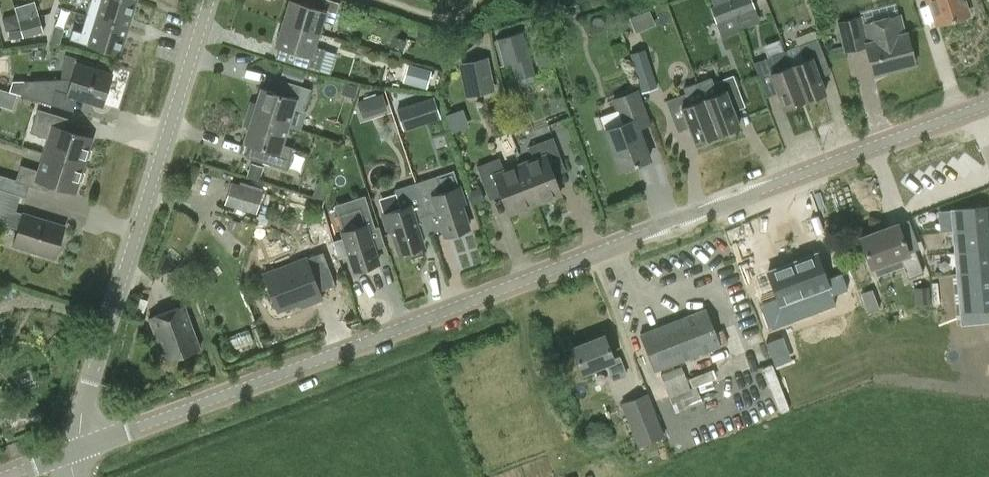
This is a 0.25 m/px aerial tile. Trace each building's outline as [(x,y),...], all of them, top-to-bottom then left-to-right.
[(135,1),(131,0),(91,0),(86,15),(126,28),(135,1)] [(283,23),(318,34),(322,20),(334,24),(340,3),(330,0),(314,0),(312,6),(291,0),(290,0),(283,23)] [(732,0),(728,0),(710,7),(719,31),(740,24),(732,0)] [(737,15),(754,8),(751,0),(732,0),(737,15)] [(968,14),(963,0),(927,0),(928,2),(931,1),(939,24),(968,14)] [(45,5),(37,7),(41,19),(48,17),(45,5)] [(653,12),(633,18),(637,30),(657,24),(653,12)] [(43,31),(38,14),(18,20),(23,36),(43,31)] [(845,52),(867,46),(874,75),(915,65),(907,33),(906,33),(901,14),(865,23),(862,15),(837,22),(845,52)] [(126,28),(86,15),(81,32),(73,30),(70,39),(118,54),(126,28)] [(276,45),(300,53),(296,63),(319,70),(325,50),(314,46),(318,34),(283,23),(276,45)] [(54,26),(50,41),(59,44),(64,29),(54,26)] [(8,31),(10,39),(22,37),(21,29),(8,31)] [(517,78),(535,73),(522,31),(497,38),(504,64),(512,62),(517,78)] [(792,65),(805,101),(826,93),(820,77),(831,73),(818,39),(798,46),(804,61),(792,65)] [(658,88),(648,59),(645,49),(630,54),(643,93),(658,88)] [(539,67),(554,63),(550,50),(535,54),(539,67)] [(495,90),(488,56),(459,62),(466,96),(495,90)] [(767,98),(778,93),(784,109),(805,101),(792,65),(778,71),(773,56),(754,63),(767,98)] [(429,88),(435,70),(410,61),(404,80),(429,88)] [(73,78),(58,79),(55,90),(68,94),(103,104),(112,74),(78,63),(73,78)] [(697,83),(716,135),(740,126),(734,111),(745,107),(733,76),(713,84),(710,78),(697,83)] [(22,95),(52,103),(55,90),(58,79),(26,82),(22,95)] [(21,95),(26,80),(12,81),(9,91),(21,95)] [(293,106),(304,110),(311,89),(291,82),(286,96),(263,89),(254,116),(287,127),(293,106)] [(716,135),(697,83),(685,87),(687,93),(666,101),(678,132),(689,128),(695,143),(716,135)] [(364,97),(368,115),(389,110),(385,92),(364,97)] [(620,170),(650,159),(638,128),(649,124),(637,92),(614,100),(623,124),(605,131),(620,170)] [(403,130),(441,117),(434,95),(396,108),(403,130)] [(448,113),(455,132),(472,125),(465,107),(448,113)] [(50,139),(46,153),(84,165),(92,138),(66,130),(69,119),(39,109),(31,133),(50,139)] [(282,144),(287,127),(254,116),(246,142),(259,146),(255,159),(287,169),(293,148),(282,144)] [(520,165),(535,203),(561,193),(554,175),(566,171),(553,137),(529,146),(534,160),(520,165)] [(47,191),(49,183),(76,192),(84,165),(46,153),(41,171),(21,165),(16,182),(47,191)] [(502,195),(509,213),(535,203),(520,165),(505,172),(499,158),(477,166),(490,200),(502,195)] [(249,175),(261,178),(264,165),(251,162),(249,175)] [(12,178),(0,174),(0,189),(8,192),(12,178)] [(426,215),(437,211),(446,236),(469,228),(461,205),(465,204),(459,187),(441,192),(436,176),(415,183),(426,215)] [(257,215),(264,192),(232,182),(225,205),(257,215)] [(395,189),(401,208),(384,214),(388,229),(392,228),(400,253),(423,246),(414,219),(426,215),(415,183),(395,189)] [(25,214),(17,212),(22,196),(0,190),(0,223),(20,229),(15,246),(56,258),(65,227),(25,214)] [(950,209),(952,230),(988,226),(988,205),(950,209)] [(375,227),(371,213),(368,206),(338,216),(355,270),(378,263),(368,230),(375,227)] [(909,253),(906,247),(944,232),(935,210),(905,221),(906,222),(898,225),(898,224),(860,238),(871,267),(899,257),(908,279),(923,273),(915,251),(909,253)] [(952,230),(954,251),(988,248),(988,226),(952,230)] [(954,251),(956,272),(988,269),(988,248),(954,251)] [(278,311),(299,303),(321,294),(320,291),(335,285),(323,251),(264,273),(278,311)] [(817,254),(792,263),(811,314),(836,305),(832,296),(848,290),(842,273),(826,279),(817,254)] [(777,297),(761,303),(771,329),(811,314),(792,263),(768,272),(777,297)] [(956,272),(960,320),(988,318),(988,269),(956,272)] [(913,289),(915,305),(930,303),(928,288),(913,289)] [(165,361),(201,348),(184,305),(149,318),(165,361)] [(655,372),(721,346),(706,307),(640,333),(655,372)] [(584,373),(606,364),(613,381),(628,375),(620,356),(614,358),(604,335),(574,347),(584,373)] [(771,355),(788,348),(783,336),(766,342),(771,355)] [(676,413),(703,403),(696,386),(691,389),(682,365),(662,374),(676,413)] [(622,402),(638,445),(664,435),(648,392),(622,402)]
